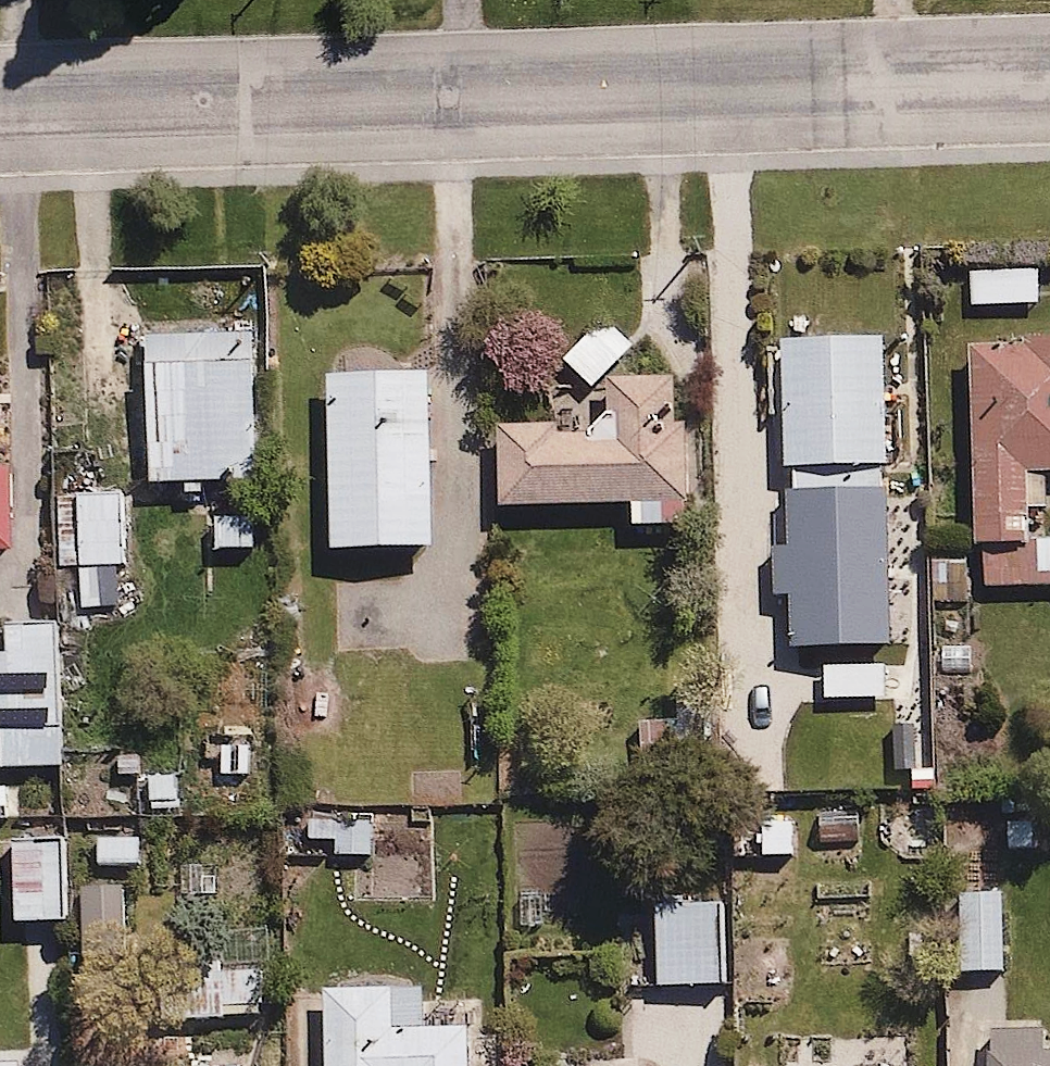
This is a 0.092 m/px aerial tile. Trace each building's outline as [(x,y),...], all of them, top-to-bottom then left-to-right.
[(1042,272),(966,272),(966,308),(1042,307),(1042,272)] [(635,352),(604,319),(561,359),(593,392),(635,352)] [(887,335),(788,338),(794,560),(773,561),(774,605),(795,604),(796,648),(895,646),(887,335)] [(972,342),(978,582),(1049,580),(1049,540),(1029,541),(1028,512),(1049,512),(1049,340),(972,342)] [(262,360),(148,363),(152,488),(266,484),(262,360)] [(435,374),(325,377),(330,552),(440,549),(435,374)] [(581,422),(499,424),(501,514),(632,511),(632,531),(685,530),(681,377),(612,379),(613,408),(581,409),(581,422)] [(17,551),(14,472),(0,473),(0,552),(17,551)] [(130,489),(62,489),(63,569),(83,569),(83,606),(119,606),(119,568),(130,568),(130,489)] [(261,519),(204,520),(204,557),(261,556),(261,519)] [(62,622),(9,624),(11,658),(0,659),(0,734),(1,734),(2,770),(67,767),(62,622)] [(889,658),(821,659),(822,703),(890,701),(889,658)] [(252,743),(219,743),(219,782),(253,781),(252,743)] [(372,784),(312,786),(313,819),(280,820),(281,859),(374,857),(372,784)] [(150,837),(94,837),(94,865),(150,865),(150,837)] [(72,840),(9,840),(10,927),(73,927),(72,840)] [(783,841),(748,842),(748,907),(784,906),(783,841)] [(1006,888),(947,888),(948,976),(1008,975),(1006,888)] [(731,899),(653,901),(656,991),(733,989),(731,899)] [(264,1011),(264,966),(206,967),(207,1011),(264,1011)] [(329,993),(330,1065),(475,1065),(475,1029),(427,1029),(427,993),(329,993)] [(1047,1053),(1047,1033),(996,1033),(997,1065),(1049,1065),(1049,1053),(1047,1053)] [(815,1055),(815,1065),(881,1065),(881,1055),(815,1055)]
